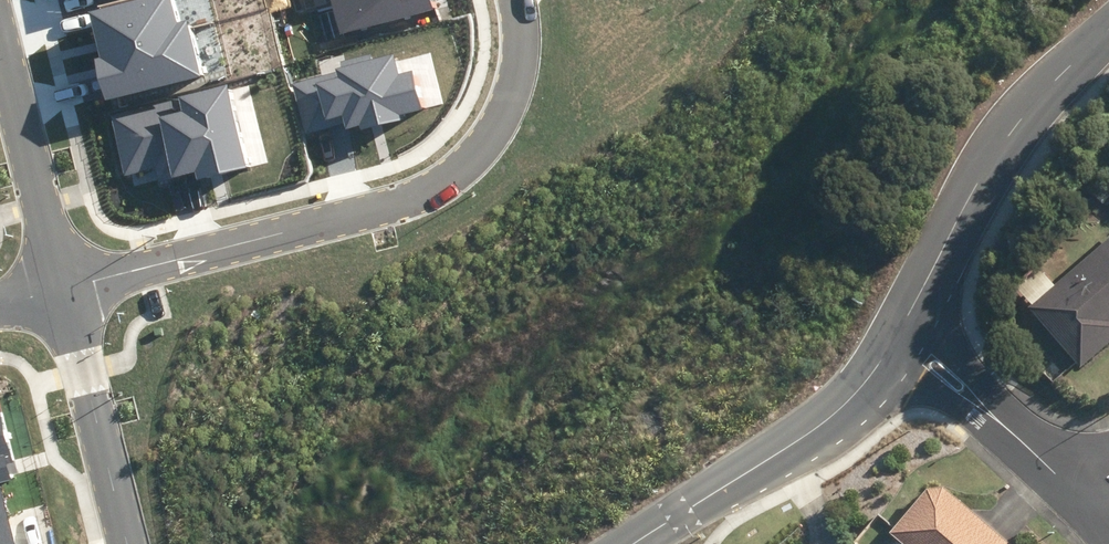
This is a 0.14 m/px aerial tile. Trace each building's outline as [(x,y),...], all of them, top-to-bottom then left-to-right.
[(203,76),(189,22),(179,25),(173,0),(139,0),(87,14),(100,60),(96,61),(107,101),(203,76)] [(341,33),(432,9),(430,0),(332,0),(341,33)] [(393,57),(295,83),(306,125),(342,115),(346,129),(357,126),(358,129),(399,118),(398,115),(422,109),(411,71),(398,74),(393,57)] [(158,108),(111,120),(126,174),(169,163),(173,177),(195,171),(198,179),(246,166),(224,86),(157,104),(158,108)] [(1094,193),(1102,201),(1107,196),(1099,188),(1094,193)] [(1080,369),(1108,344),(1108,238),(1027,309),(1080,369)] [(13,479),(0,426),(0,482),(13,479)] [(944,489),(934,502),(924,494),(888,535),(899,543),(1007,543),(944,489)] [(0,490),(0,543),(13,543),(0,490)]
